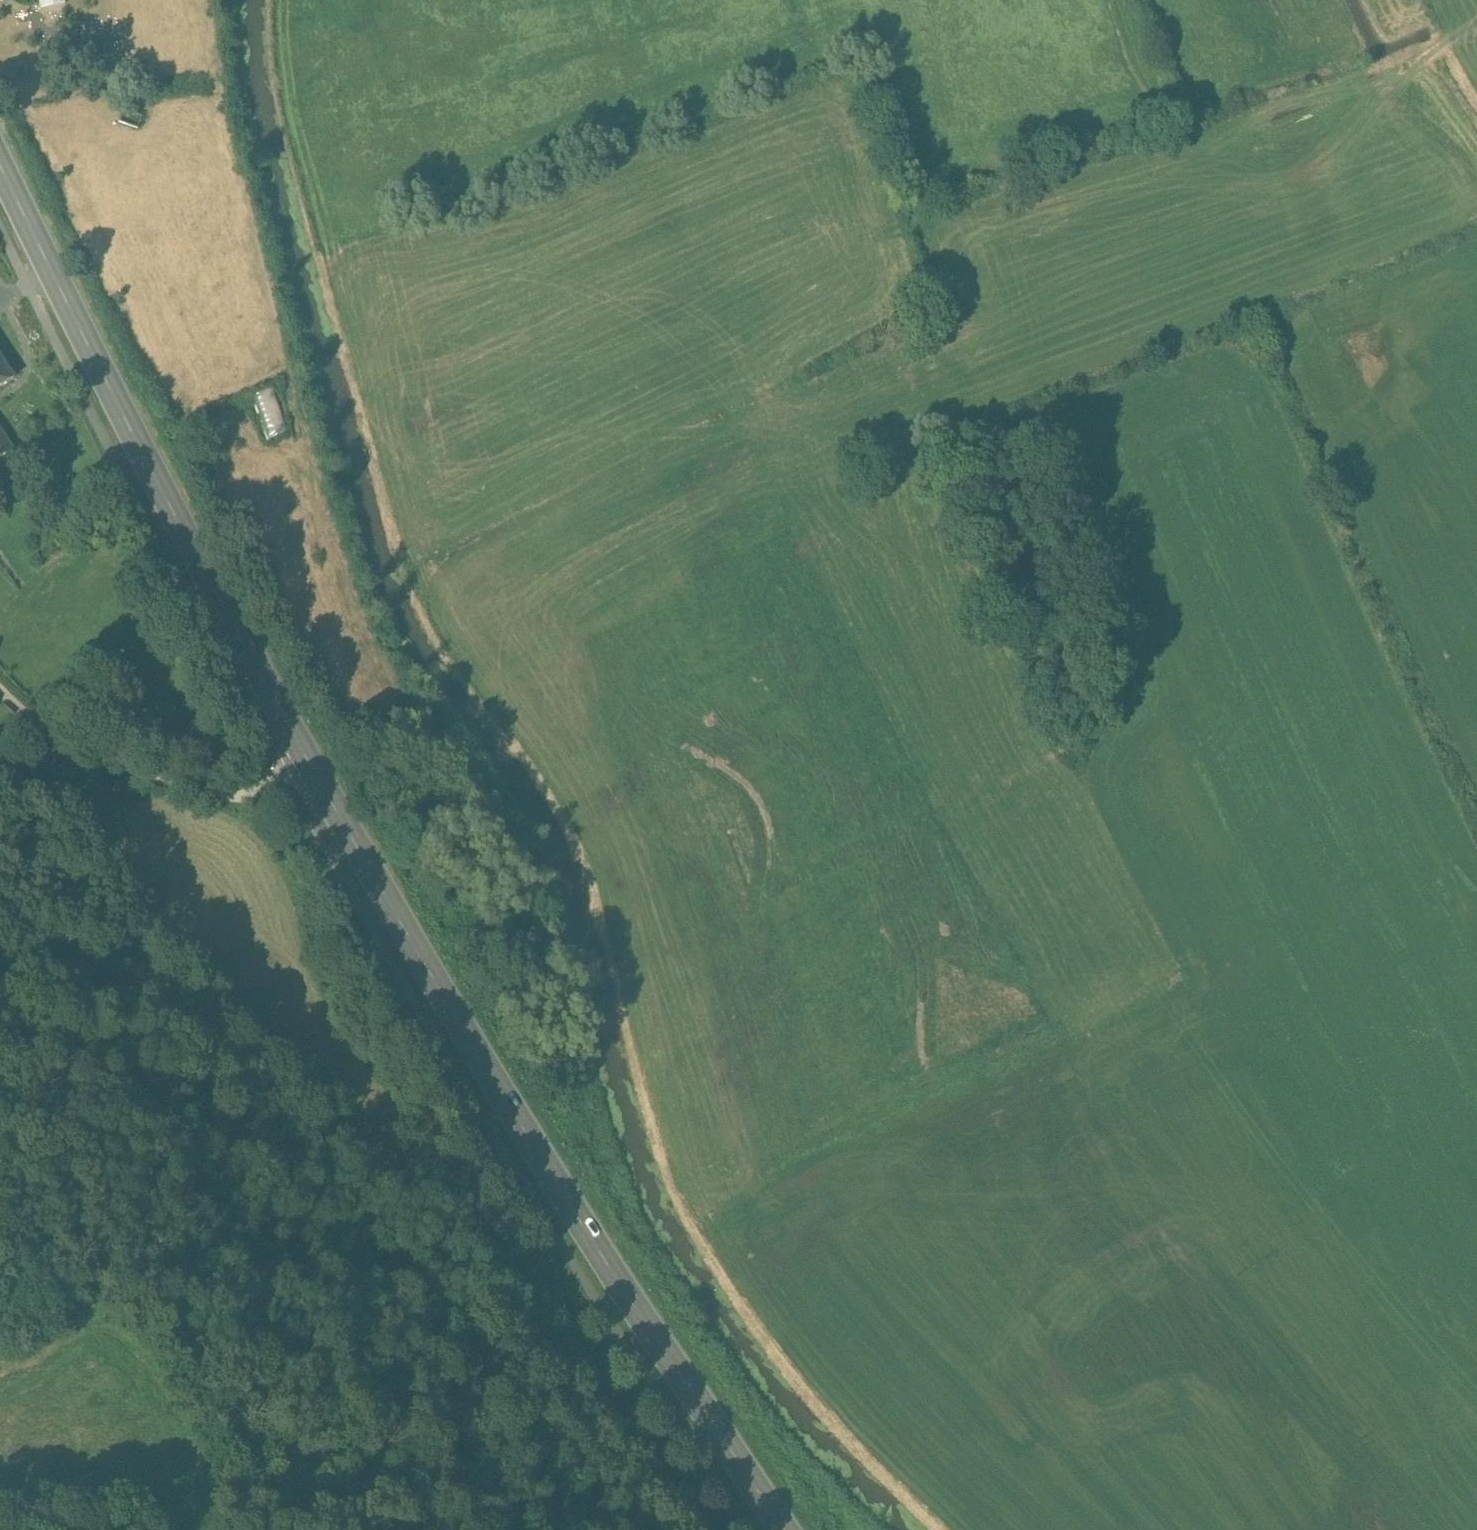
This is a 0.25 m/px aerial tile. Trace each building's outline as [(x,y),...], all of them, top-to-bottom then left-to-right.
[(0,352),(0,385),(15,375),(0,352)] [(253,391),(266,433),(286,427),(273,385),(253,391)] [(0,425),(0,456),(14,447),(0,425)] [(95,810),(81,809),(80,825),(95,826),(95,810)]
